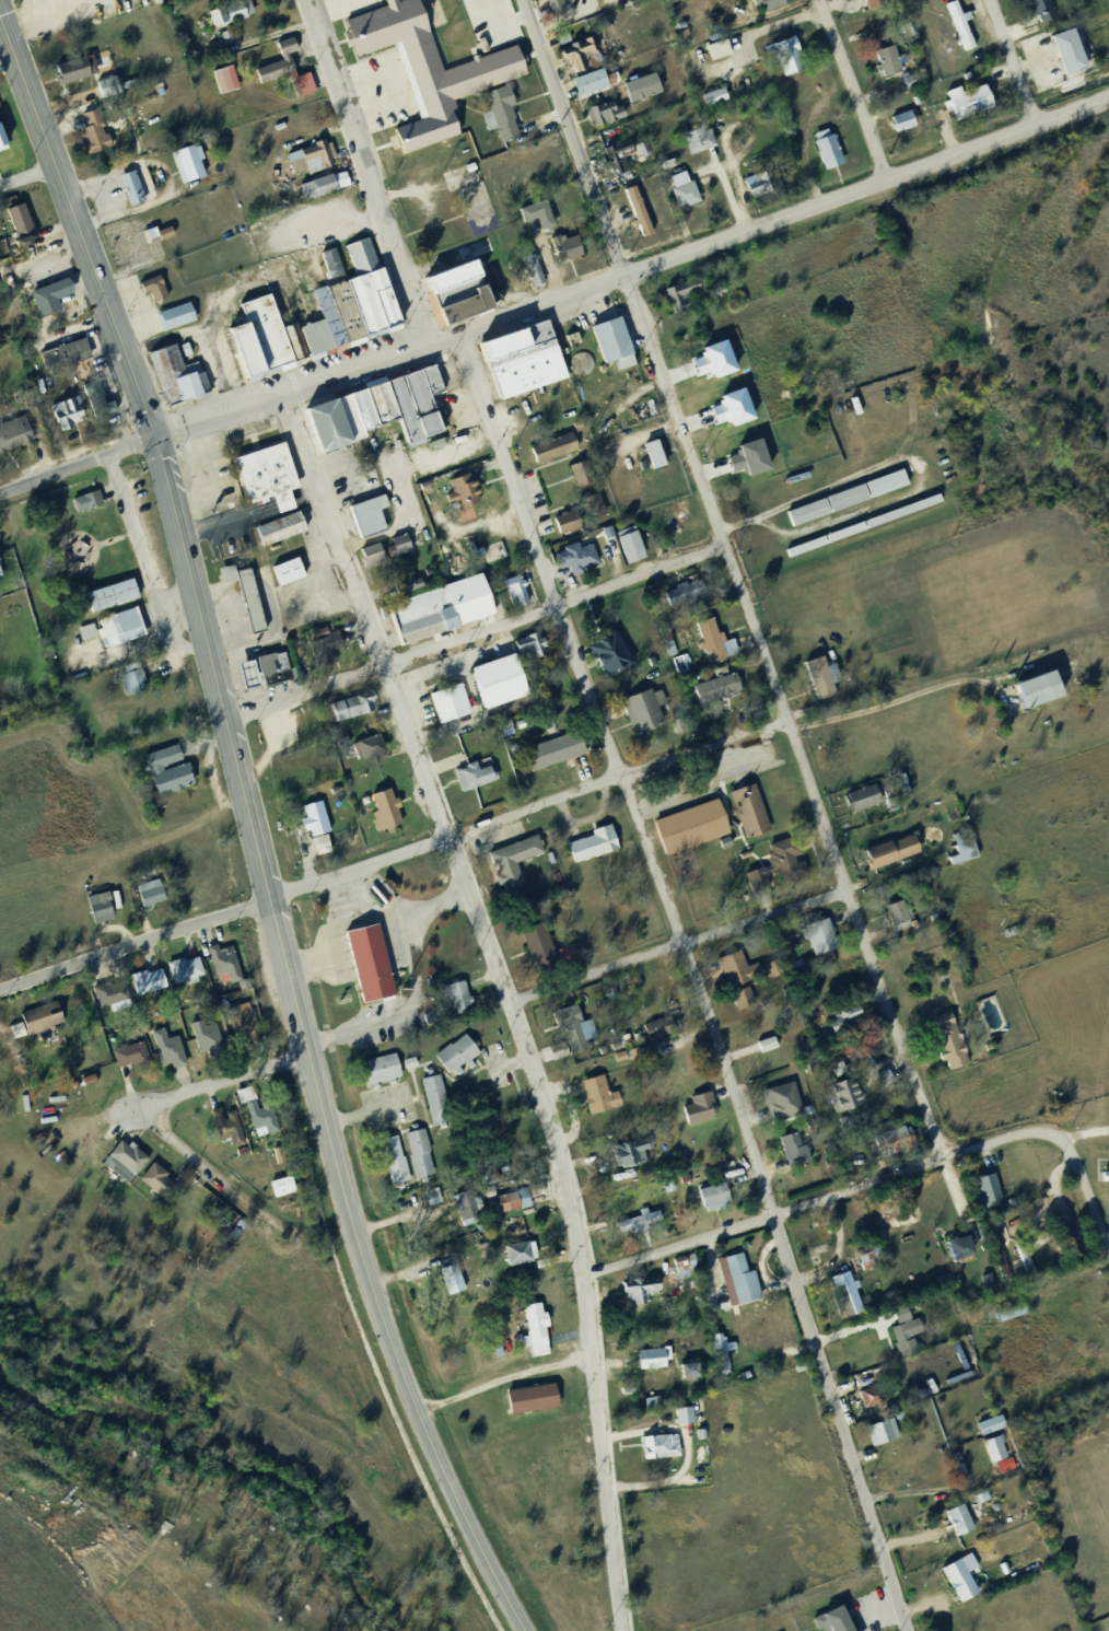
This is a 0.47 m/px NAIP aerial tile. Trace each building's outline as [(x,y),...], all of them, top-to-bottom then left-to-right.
[(200,18),(239,0),(242,0),(249,18),(208,35),(200,18)] [(342,37),(339,38),(343,50),(347,49),(351,61),(389,47),(419,128),(394,137),(401,158),(456,137),(445,105),(522,78),(512,48),(476,61),(475,58),(466,61),(467,66),(439,75),(412,0),(408,0),(392,5),(390,0),(384,0),(375,3),(378,10),(338,24),(342,37)] [(546,21),(562,15),(558,4),(570,0),(539,0),(546,21)] [(751,10),(756,9),(758,15),(784,5),(782,0),(747,0),(751,10)] [(864,12),(883,5),(881,0),(860,0),(864,12)] [(968,16),(961,0),(955,0),(947,3),(967,50),(980,45),(968,16)] [(1023,23),(1014,0),(1042,0),(1051,23),(1038,28),(1035,19),(1023,23)] [(941,9),(959,57),(970,53),(952,4),(941,9)] [(1057,35),(1073,75),(1095,66),(1079,27),(1057,35)] [(215,37),(220,49),(227,46),(223,34),(215,37)] [(1042,43),(1065,35),(1066,38),(1074,36),(1077,47),(1072,48),(1074,57),(1081,55),(1084,67),(1078,69),(1081,75),(1057,83),(1042,43)] [(713,59),(736,52),(731,37),(708,44),(713,59)] [(303,77),(310,95),(290,103),(281,79),(255,88),(249,71),(273,62),(268,46),(289,39),(294,54),(283,58),(291,81),(303,77)] [(766,48),(778,82),(802,73),(789,39),(766,48)] [(557,55),(561,68),(568,66),(571,77),(583,72),(579,61),(592,57),(586,43),(575,46),(574,45),(563,48),(564,53),(557,55)] [(701,49),(707,67),(725,60),(720,44),(701,49)] [(886,75),(905,70),(898,44),(879,49),(886,75)] [(872,56),(875,68),(869,70),(872,75),(877,73),(879,81),(897,75),(889,50),(872,56)] [(59,62),(65,81),(102,71),(97,52),(59,62)] [(49,68),(56,90),(84,81),(79,60),(49,68)] [(208,75),(215,98),(235,92),(227,69),(208,75)] [(319,90),(313,70),(294,76),(300,96),(319,90)] [(568,84),(573,102),(603,91),(596,73),(568,84)] [(897,78),(900,90),(909,88),(906,75),(897,78)] [(618,88),(624,108),(655,97),(649,77),(618,88)] [(486,91),(504,141),(523,134),(512,105),(518,103),(511,82),(486,91)] [(703,92),(705,103),(730,98),(728,86),(703,92)] [(941,96),(943,105),(937,107),(941,117),(946,116),(948,121),(987,110),(981,91),(961,96),(959,91),(941,96)] [(697,98),(700,112),(723,104),(719,92),(697,98)] [(480,100),(486,119),(477,123),(482,138),(492,136),(497,149),(512,144),(497,94),(480,100)] [(582,117),(585,130),(589,129),(591,132),(620,124),(616,110),(615,112),(612,107),(606,109),(605,106),(599,108),(598,106),(591,108),(592,110),(584,113),(585,116),(582,117)] [(77,118),(81,132),(71,136),(80,162),(106,153),(93,113),(77,118)] [(884,121),(889,137),(913,129),(908,114),(884,121)] [(6,120),(0,122),(0,146),(13,142),(6,120)] [(707,129),(704,123),(683,131),(692,153),(719,143),(713,127),(707,129)] [(675,138),(684,161),(709,151),(703,135),(698,136),(697,130),(675,138)] [(808,147),(818,175),(839,167),(828,139),(825,140),(822,132),(808,138),(812,145),(808,147)] [(847,163),(840,133),(820,137),(827,167),(847,163)] [(597,151),(623,142),(629,158),(618,161),(622,174),(607,179),(597,151)] [(282,160),(289,180),(302,176),(304,180),(328,172),(325,163),(331,161),(326,148),(322,150),(318,143),(307,147),(308,150),(282,160)] [(166,158),(178,189),(200,182),(188,150),(166,158)] [(459,170),(462,177),(470,175),(468,167),(459,170)] [(115,178),(125,210),(142,205),(132,173),(115,178)] [(738,184),(747,206),(772,196),(764,174),(738,184)] [(665,180),(669,193),(666,194),(674,214),(696,207),(688,184),(682,186),(678,176),(665,180)] [(300,208),(331,197),(325,177),(292,188),(300,208)] [(657,230),(637,183),(628,187),(640,215),(635,218),(642,236),(657,230)] [(619,198),(630,225),(627,228),(629,234),(634,232),(638,241),(646,237),(630,194),(619,198)] [(544,227),(558,224),(551,197),(524,204),(528,219),(541,216),(544,227)] [(12,205),(22,247),(39,243),(36,229),(29,201),(12,205)] [(514,213),(538,203),(548,230),(535,235),(529,223),(520,228),(514,213)] [(0,212),(12,245),(3,248),(8,258),(26,252),(23,243),(31,241),(19,207),(0,212)] [(164,238),(177,233),(174,224),(161,229),(164,238)] [(135,235),(140,251),(167,241),(164,231),(151,235),(150,230),(135,235)] [(555,235),(562,260),(587,252),(581,232),(568,236),(566,232),(555,235)] [(542,244),(551,270),(579,260),(572,240),(560,244),(559,241),(554,242),(553,240),(542,244)] [(341,249),(363,242),(394,329),(359,341),(340,288),(353,283),(341,249)] [(346,270),(339,246),(324,250),(331,274),(346,270)] [(549,281),(537,251),(525,256),(537,286),(549,281)] [(340,288),(328,253),(316,256),(328,292),(324,293),(341,348),(359,341),(340,288)] [(516,263),(527,293),(540,288),(529,257),(516,263)] [(429,277),(445,325),(493,308),(476,260),(429,277)] [(172,295),(163,272),(144,280),(149,292),(153,291),(158,301),(172,295)] [(133,286),(139,300),(144,298),(148,306),(163,302),(154,278),(133,286)] [(658,296),(670,324),(698,312),(691,296),(703,291),(698,279),(658,296)] [(61,281),(68,298),(51,304),(56,313),(35,322),(24,296),(61,281)] [(324,293),(306,298),(316,326),(326,354),(341,348),(324,293)] [(276,331),(264,300),(234,310),(242,330),(259,378),(289,368),(276,331)] [(151,316),(157,337),(190,325),(184,305),(151,316)] [(608,361),(637,351),(625,314),(596,324),(608,361)] [(516,334),(522,352),(546,345),(550,343),(542,322),(517,329),(518,334),(516,334)] [(584,333),(598,370),(609,366),(612,377),(631,370),(612,323),(584,333)] [(294,333),(291,326),(276,331),(289,368),(304,362),(294,333)] [(316,326),(294,333),(304,362),(326,354),(316,326)] [(242,330),(222,337),(240,386),(259,378),(242,330)] [(516,334),(474,348),(491,403),(558,381),(546,345),(522,352),(516,334)] [(559,341),(562,352),(575,348),(572,337),(559,341)] [(745,368),(732,337),(705,348),(707,354),(697,358),(703,373),(715,368),(719,378),(745,368)] [(79,339),(86,363),(40,377),(33,353),(79,339)] [(144,357),(162,410),(206,396),(196,365),(179,371),(172,348),(144,357)] [(618,368),(639,363),(637,354),(616,358),(618,368)] [(581,357),(576,356),(573,357),(571,358),(569,360),(567,363),(567,366),(567,370),(569,372),(571,374),(574,376),(577,376),(581,375),(583,374),(585,371),(586,368),(586,364),(585,361),(583,359),(581,357)] [(429,370),(439,397),(424,403),(421,404),(411,376),(429,370)] [(411,376),(380,387),(386,406),(393,424),(402,453),(437,441),(424,403),(421,404),(411,376)] [(78,389),(90,424),(112,417),(108,405),(101,408),(92,385),(78,389)] [(721,423),(737,417),(739,424),(762,416),(751,385),(723,395),(726,402),(716,406),(721,423)] [(380,387),(370,392),(376,409),(386,406),(380,387)] [(119,410),(117,399),(107,401),(105,391),(91,394),(96,415),(119,410)] [(370,392),(359,395),(372,432),(393,424),(386,406),(376,409),(370,392)] [(359,395),(343,400),(357,438),(372,432),(359,395)] [(48,406),(71,398),(79,420),(75,421),(77,424),(66,429),(63,423),(52,427),(50,419),(52,418),(48,406)] [(343,400),(329,406),(342,443),(357,438),(343,400)] [(329,406),(299,417),(315,463),(346,452),(342,443),(329,406)] [(432,435),(450,429),(443,409),(425,416),(432,435)] [(27,444),(16,420),(0,427),(0,456),(27,444)] [(702,433),(708,447),(715,445),(719,452),(746,443),(738,420),(724,426),(723,421),(712,426),(713,430),(702,433)] [(524,452),(530,469),(572,454),(567,436),(524,452)] [(658,468),(671,463),(663,437),(649,442),(658,468)] [(776,468),(770,437),(747,442),(754,472),(776,468)] [(638,450),(646,476),(661,470),(651,445),(638,450)] [(290,513),(270,521),(265,503),(243,510),(229,464),(278,447),(293,493),(283,497),(290,513)] [(580,486),(597,480),(589,458),(572,464),(580,486)] [(562,470),(571,493),(588,488),(580,465),(562,470)] [(781,515),(897,473),(903,490),(787,533),(781,515)] [(440,485),(444,496),(439,498),(444,513),(450,511),(452,516),(476,508),(474,502),(477,500),(470,485),(467,485),(464,477),(440,485)] [(607,510),(603,491),(584,495),(589,514),(607,510)] [(68,501),(73,515),(97,506),(93,492),(68,501)] [(549,522),(556,543),(604,526),(593,496),(571,503),(573,512),(549,522)] [(343,512),(355,544),(393,529),(380,498),(343,512)] [(780,554),(932,498),(935,506),(783,562),(780,554)] [(679,519),(695,515),(691,499),(675,503),(679,519)] [(664,509),(670,525),(687,519),(680,502),(664,509)] [(291,516),(299,536),(258,551),(252,532),(291,516)] [(650,555),(638,523),(619,530),(631,562),(650,555)] [(629,529),(640,562),(620,570),(609,537),(629,529)] [(395,535),(397,543),(386,546),(388,555),(415,549),(411,531),(395,535)] [(385,543),(387,549),(382,551),(385,561),(406,556),(400,538),(385,543)] [(369,564),(388,560),(383,541),(364,545),(369,564)] [(557,550),(558,555),(549,558),(554,572),(563,569),(568,580),(581,575),(580,572),(595,567),(587,547),(574,551),(572,545),(557,550)] [(354,554),(361,572),(381,564),(374,547),(354,554)] [(467,547),(469,554),(479,551),(481,560),(460,566),(455,550),(467,547)] [(266,572),(273,591),(299,582),(292,562),(266,572)] [(255,567),(238,570),(237,563),(222,566),(225,581),(243,578),(254,631),(268,628),(255,567)] [(245,574),(260,637),(245,641),(231,584),(218,589),(213,571),(229,567),(231,578),(245,574)] [(532,602),(526,573),(508,577),(515,606),(532,602)] [(383,609),(396,650),(489,618),(475,578),(383,609)] [(663,590),(670,614),(705,601),(697,578),(663,590)] [(390,604),(419,594),(413,579),(385,589),(390,604)] [(498,586),(509,614),(526,607),(515,580),(498,586)] [(81,598),(87,618),(135,601),(127,582),(81,598)] [(131,609),(141,639),(104,652),(100,641),(96,642),(93,633),(97,632),(93,622),(131,609)] [(691,627),(699,648),(694,649),(697,654),(700,653),(704,668),(723,662),(719,648),(722,646),(717,634),(713,637),(708,620),(691,627)] [(87,626),(92,638),(78,643),(73,630),(87,626)] [(331,633),(324,636),(322,628),(305,633),(310,644),(302,648),(310,672),(336,663),(331,648),(336,646),(331,633)] [(507,644),(514,661),(523,657),(529,667),(548,661),(538,633),(507,644)] [(581,650),(602,684),(629,666),(609,633),(581,650)] [(252,662),(260,692),(289,685),(281,654),(252,662)] [(262,681),(261,660),(246,661),(247,681),(262,681)] [(465,675),(479,717),(523,700),(507,660),(465,675)] [(798,667),(818,661),(821,671),(830,667),(837,687),(828,689),(833,707),(814,713),(798,667)] [(114,679),(120,699),(144,691),(138,672),(114,679)] [(688,689),(696,710),(737,696),(731,674),(688,689)] [(1007,690),(1018,718),(1057,702),(1046,675),(1007,690)] [(424,699),(435,730),(468,719),(456,687),(424,699)] [(615,703),(630,738),(658,725),(651,709),(661,704),(655,692),(649,696),(645,690),(615,703)] [(323,709),(329,726),(367,714),(361,696),(323,709)] [(510,756),(520,782),(588,755),(579,730),(510,756)] [(348,747),(354,767),(382,757),(375,737),(348,747)] [(173,747),(177,764),(159,770),(160,774),(180,767),(187,788),(152,799),(139,758),(173,747)] [(460,769),(462,772),(450,777),(456,799),(498,784),(493,773),(488,776),(486,769),(472,773),(470,766),(460,769)] [(297,779),(301,789),(315,784),(312,774),(297,779)] [(838,797),(845,818),(876,807),(869,787),(838,797)] [(326,791),(328,797),(335,795),(334,789),(326,791)] [(725,796),(740,843),(764,835),(749,789),(725,796)] [(366,799),(373,817),(369,818),(374,835),(396,827),(392,813),(396,811),(394,803),(390,804),(386,792),(366,799)] [(297,809),(317,803),(326,835),(306,841),(304,835),(301,835),(296,822),(301,820),(297,809)] [(711,804),(722,839),(659,861),(647,826),(711,804)] [(606,828),(615,853),(569,867),(562,847),(587,839),(586,834),(606,828)] [(954,855),(956,862),(982,855),(974,830),(958,835),(963,852),(954,855)] [(320,852),(334,849),(330,832),(316,835),(320,852)] [(791,838),(798,858),(787,861),(791,870),(796,869),(802,884),(748,901),(740,877),(762,870),(760,864),(763,863),(762,859),(768,858),(763,847),(791,838)] [(532,839),(537,858),(511,867),(520,892),(499,899),(482,854),(532,839)] [(859,854),(866,874),(913,855),(908,839),(887,847),(886,844),(859,854)] [(949,849),(953,860),(943,863),(945,871),(972,862),(967,843),(949,849)] [(130,887),(138,910),(160,904),(152,881),(130,887)] [(365,890),(369,887),(385,905),(382,908),(365,890)] [(90,894),(98,922),(118,916),(110,889),(90,894)] [(81,901),(89,929),(109,923),(102,896),(81,901)] [(880,911),(886,932),(915,923),(909,902),(880,911)] [(796,932),(808,964),(834,954),(822,922),(796,932)] [(339,935),(357,1009),(390,1000),(373,928),(339,935)] [(517,936),(533,979),(559,970),(542,928),(517,936)] [(200,951),(211,981),(223,977),(226,987),(238,981),(226,948),(214,953),(212,946),(200,951)] [(713,965),(736,1013),(750,1006),(742,989),(744,980),(755,976),(751,968),(743,972),(734,955),(713,965)] [(772,977),(786,971),(780,957),(766,962),(772,977)] [(162,968),(168,988),(182,983),(183,989),(194,986),(191,981),(199,979),(192,960),(179,965),(178,963),(162,968)] [(154,974),(161,995),(131,1004),(124,979),(140,975),(142,977),(154,974)] [(111,1003),(113,1009),(133,1004),(124,975),(95,984),(101,1006),(111,1003)] [(437,990),(447,1021),(470,1013),(460,983),(437,990)] [(86,991),(93,1015),(125,1006),(120,992),(106,997),(103,987),(86,991)] [(262,1036),(254,1000),(230,1005),(237,1041),(262,1036)] [(15,1017),(49,1004),(58,1026),(23,1039),(15,1017)] [(219,1014),(242,1006),(254,1046),(231,1052),(219,1014)] [(551,1013),(567,1059),(588,1052),(573,1006),(551,1013)] [(822,1026),(828,1040),(860,1028),(851,1006),(830,1014),(833,1023),(822,1026)] [(929,1023),(935,1044),(922,1047),(927,1064),(938,1061),(943,1075),(966,1068),(948,1016),(929,1023)] [(639,1028),(644,1046),(677,1035),(670,1017),(639,1028)] [(185,1028),(197,1065),(220,1059),(208,1021),(185,1028)] [(145,1035),(151,1055),(154,1053),(160,1074),(182,1069),(174,1039),(165,1041),(162,1030),(145,1035)] [(761,1039),(764,1050),(781,1045),(777,1034),(761,1039)] [(430,1060),(445,1048),(446,1049),(459,1038),(475,1057),(459,1069),(457,1067),(444,1076),(430,1060)] [(752,1046),(768,1040),(772,1052),(757,1058),(752,1046)] [(107,1052),(114,1072),(144,1064),(138,1044),(107,1052)] [(643,1057),(640,1046),(614,1052),(615,1060),(634,1056),(634,1059),(643,1057)] [(355,1064),(361,1088),(362,1088),(362,1090),(364,1090),(364,1091),(366,1091),(366,1090),(367,1088),(367,1087),(396,1081),(390,1057),(355,1064)] [(827,1069),(830,1083),(842,1080),(838,1065),(827,1069)] [(877,1074),(884,1085),(897,1077),(891,1066),(877,1074)] [(416,1083),(424,1081),(422,1072),(427,1071),(429,1080),(435,1077),(446,1123),(427,1128),(416,1083)] [(574,1085),(585,1119),(622,1107),(618,1093),(605,1097),(598,1077),(574,1085)] [(837,1081),(842,1109),(861,1105),(860,1099),(866,1098),(861,1077),(837,1081)] [(824,1091),(833,1119),(859,1111),(849,1082),(824,1091)] [(256,1136),(281,1128),(272,1097),(259,1101),(254,1084),(242,1087),(256,1136)] [(758,1095),(762,1111),(766,1110),(770,1126),(797,1118),(787,1086),(758,1095)] [(685,1100),(687,1108),(677,1111),(682,1130),(713,1121),(705,1095),(685,1100)] [(203,1114),(213,1146),(225,1143),(231,1160),(244,1156),(231,1110),(222,1114),(224,1123),(220,1123),(215,1110),(203,1114)] [(173,1118),(176,1125),(195,1117),(190,1111),(173,1118)] [(406,1128),(411,1126),(413,1133),(419,1132),(430,1177),(410,1183),(399,1138),(408,1135),(406,1128)] [(869,1140),(878,1164),(911,1151),(902,1127),(869,1140)] [(378,1134),(384,1133),(385,1141),(393,1139),(406,1185),(387,1189),(375,1144),(381,1142),(378,1134)] [(774,1142),(784,1173),(806,1165),(796,1134),(774,1142)] [(646,1148),(654,1146),(651,1135),(617,1143),(623,1167),(649,1160),(646,1148)] [(605,1153),(611,1176),(634,1169),(631,1157),(644,1153),(641,1142),(605,1153)] [(117,1146),(101,1166),(124,1185),(142,1162),(130,1152),(128,1155),(117,1146)] [(180,1183),(169,1175),(172,1171),(156,1160),(143,1178),(169,1198),(180,1183)] [(148,1166),(162,1177),(161,1183),(168,1188),(159,1200),(135,1183),(148,1166)] [(1102,1175),(1096,1175),(1096,1188),(1101,1188),(1101,1195),(1108,1195),(1108,1169),(1102,1169),(1102,1175)] [(980,1176),(988,1205),(1006,1200),(998,1171),(980,1176)] [(276,1195),(298,1190),(294,1174),(272,1179),(276,1195)] [(966,1184),(977,1214),(999,1207),(988,1176),(966,1184)] [(265,1186),(270,1202),(290,1196),(284,1179),(265,1186)] [(503,1211),(534,1204),(530,1186),(499,1193),(503,1211)] [(693,1193),(700,1215),(726,1208),(721,1186),(693,1193)] [(481,1216),(471,1188),(455,1193),(465,1221),(481,1216)] [(447,1201),(455,1224),(474,1219),(466,1195),(447,1201)] [(614,1227),(617,1238),(658,1225),(655,1213),(644,1216),(642,1211),(634,1213),(637,1220),(614,1227)] [(941,1246),(946,1266),(968,1259),(966,1250),(970,1249),(965,1232),(948,1237),(950,1243),(941,1246)] [(512,1264),(541,1257),(537,1239),(508,1245),(512,1264)] [(500,1249),(504,1272),(527,1267),(523,1245),(500,1249)] [(846,1255),(854,1273),(880,1263),(873,1245),(846,1255)] [(699,1273),(697,1260),(693,1261),(691,1253),(677,1256),(681,1277),(699,1273)] [(722,1268),(733,1307),(756,1301),(749,1275),(742,1278),(738,1263),(722,1268)] [(444,1297),(458,1294),(454,1269),(440,1271),(442,1284),(439,1284),(440,1291),(443,1290),(444,1297)] [(988,1290),(997,1288),(993,1271),(984,1274),(988,1290)] [(814,1283),(844,1272),(859,1315),(829,1325),(814,1283)] [(647,1292),(666,1291),(665,1281),(668,1281),(667,1275),(626,1279),(628,1302),(648,1300),(647,1292)] [(992,1314),(995,1327),(1024,1318),(1020,1305),(992,1314)] [(518,1309),(523,1339),(518,1340),(520,1350),(527,1349),(529,1361),(544,1358),(539,1331),(544,1330),(541,1316),(537,1317),(536,1306),(518,1309)] [(887,1331),(892,1347),(889,1348),(891,1355),(895,1354),(897,1361),(913,1354),(907,1338),(920,1333),(914,1320),(907,1323),(906,1320),(897,1324),(898,1327),(887,1331)] [(739,1348),(738,1340),(728,1341),(727,1331),(714,1332),(716,1348),(719,1347),(720,1356),(729,1355),(729,1349),(739,1348)] [(709,1338),(715,1375),(727,1373),(725,1363),(726,1363),(726,1358),(733,1356),(731,1344),(723,1345),(722,1340),(719,1340),(719,1337),(709,1338)] [(643,1366),(672,1365),(671,1346),(642,1347),(643,1366)] [(633,1353),(634,1373),(661,1371),(659,1351),(633,1353)] [(680,1359),(680,1364),(675,1365),(676,1384),(685,1383),(685,1390),(692,1389),(690,1359),(680,1359)] [(687,1362),(689,1377),(705,1375),(703,1360),(687,1362)] [(887,1400),(885,1393),(888,1392),(885,1381),(862,1388),(868,1407),(887,1400)] [(501,1396),(504,1419),(550,1411),(547,1388),(501,1396)] [(662,1395),(647,1394),(647,1404),(661,1405),(662,1395)] [(644,1396),(645,1401),(639,1402),(641,1413),(656,1410),(654,1398),(650,1399),(649,1395),(644,1396)] [(677,1406),(678,1422),(696,1422),(696,1405),(677,1406)] [(669,1413),(672,1430),(689,1428),(687,1411),(669,1413)] [(970,1428),(976,1443),(1003,1433),(996,1417),(970,1428)] [(861,1430),(868,1451),(896,1441),(888,1420),(861,1430)] [(690,1433),(691,1444),(701,1443),(700,1432),(690,1433)] [(1010,1455),(1002,1433),(985,1439),(993,1461),(1010,1455)] [(634,1440),(634,1452),(639,1452),(639,1463),(643,1463),(646,1465),(649,1463),(675,1460),(673,1438),(666,1440),(665,1437),(650,1438),(643,1438),(634,1440)] [(978,1446),(984,1467),(1003,1461),(995,1441),(978,1446)] [(1001,1471),(1017,1465),(1014,1455),(997,1460),(1001,1471)] [(990,1468),(994,1478),(1014,1470),(1009,1460),(990,1468)] [(978,1527),(967,1502),(950,1509),(961,1535),(978,1527)] [(938,1517),(950,1543),(970,1534),(958,1508),(938,1517)] [(973,1568),(981,1566),(976,1553),(947,1563),(960,1601),(982,1593),(973,1568)] [(937,1573),(957,1608),(974,1598),(955,1563),(937,1573)] [(812,1630),(847,1630),(836,1608),(807,1622),(812,1630)]
